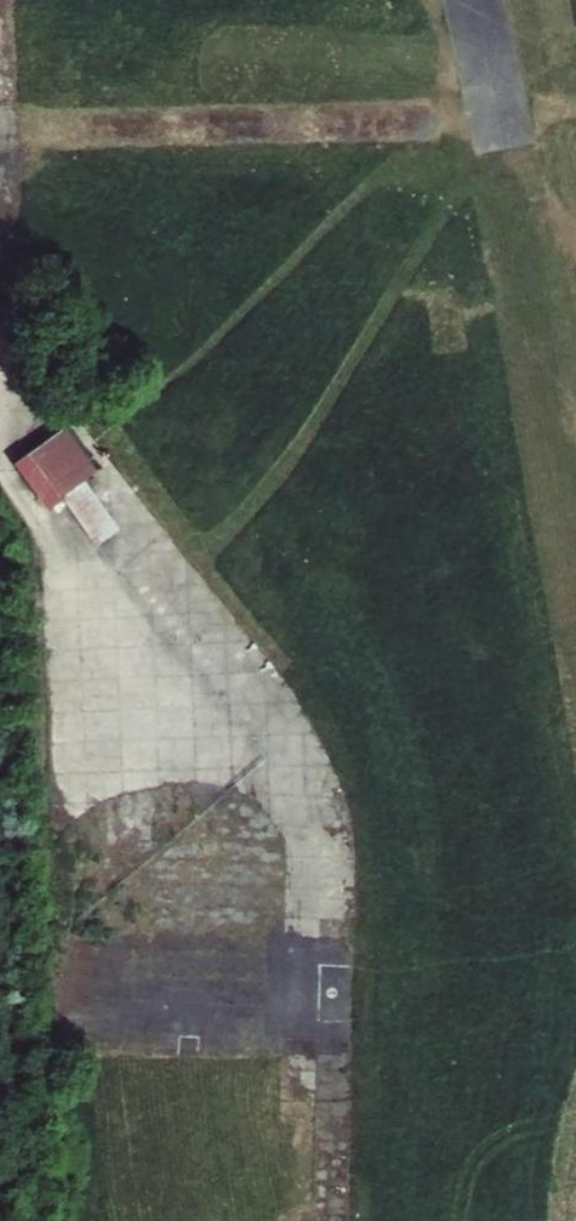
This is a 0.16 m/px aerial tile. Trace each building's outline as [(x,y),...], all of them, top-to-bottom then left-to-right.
[(23,459),(88,554),(120,532),(86,482),(97,474),(66,429),(23,459)]
